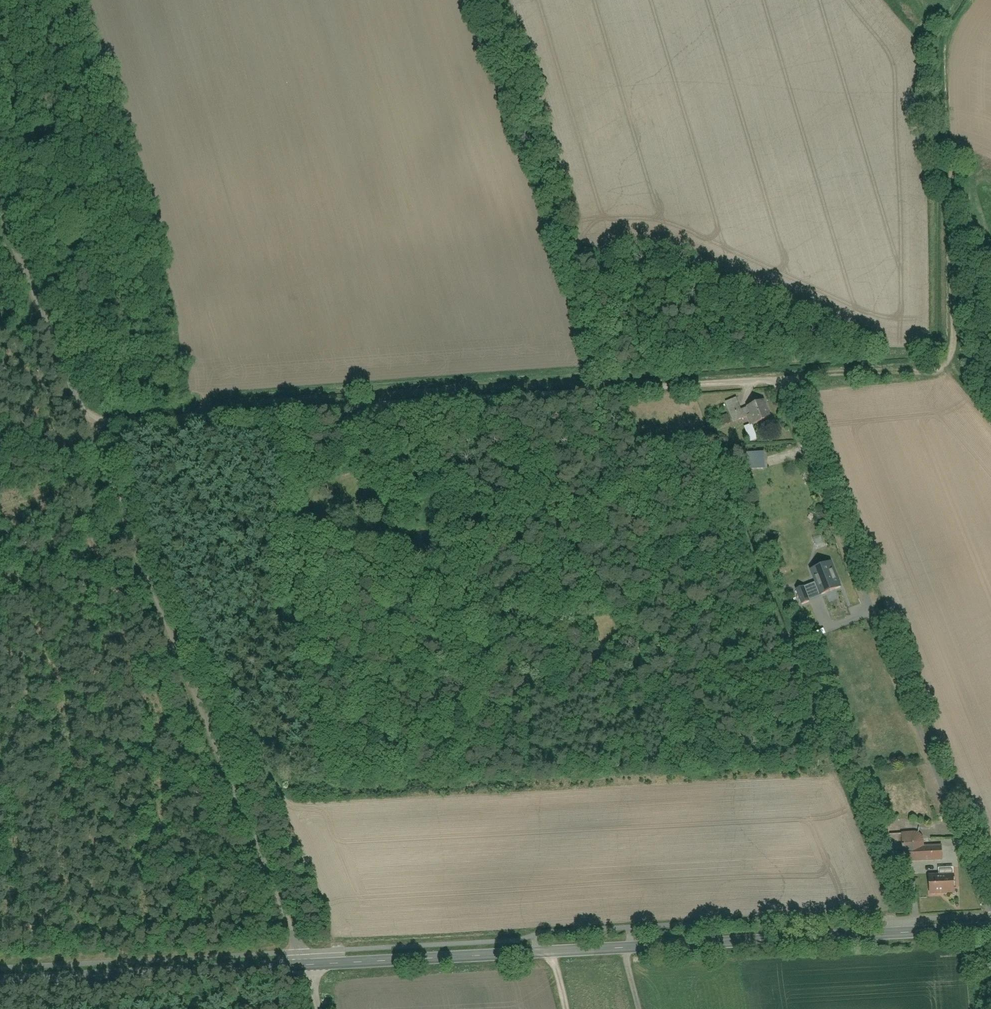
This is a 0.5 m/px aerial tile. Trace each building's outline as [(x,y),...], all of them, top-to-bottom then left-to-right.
[(744,421),(744,420),(748,419),(751,427),(768,421),(762,404),(754,407),(753,405),(740,410),(737,401),(720,407),(727,427),(744,421)] [(744,429),(750,442),(756,440),(751,427),(744,429)] [(774,524),(777,532),(790,527),(787,519),(774,524)] [(768,543),(774,541),(769,527),(763,529),(768,543)] [(839,587),(828,560),(805,569),(810,582),(813,581),(818,595),(839,587)] [(796,590),(804,615),(817,611),(809,586),(796,590)] [(922,846),(921,831),(881,834),(882,854),(900,852),(901,864),(942,862),(941,845),(922,846)] [(928,879),(928,896),(955,895),(954,878),(953,878),(952,868),(938,869),(938,879),(928,879)]
